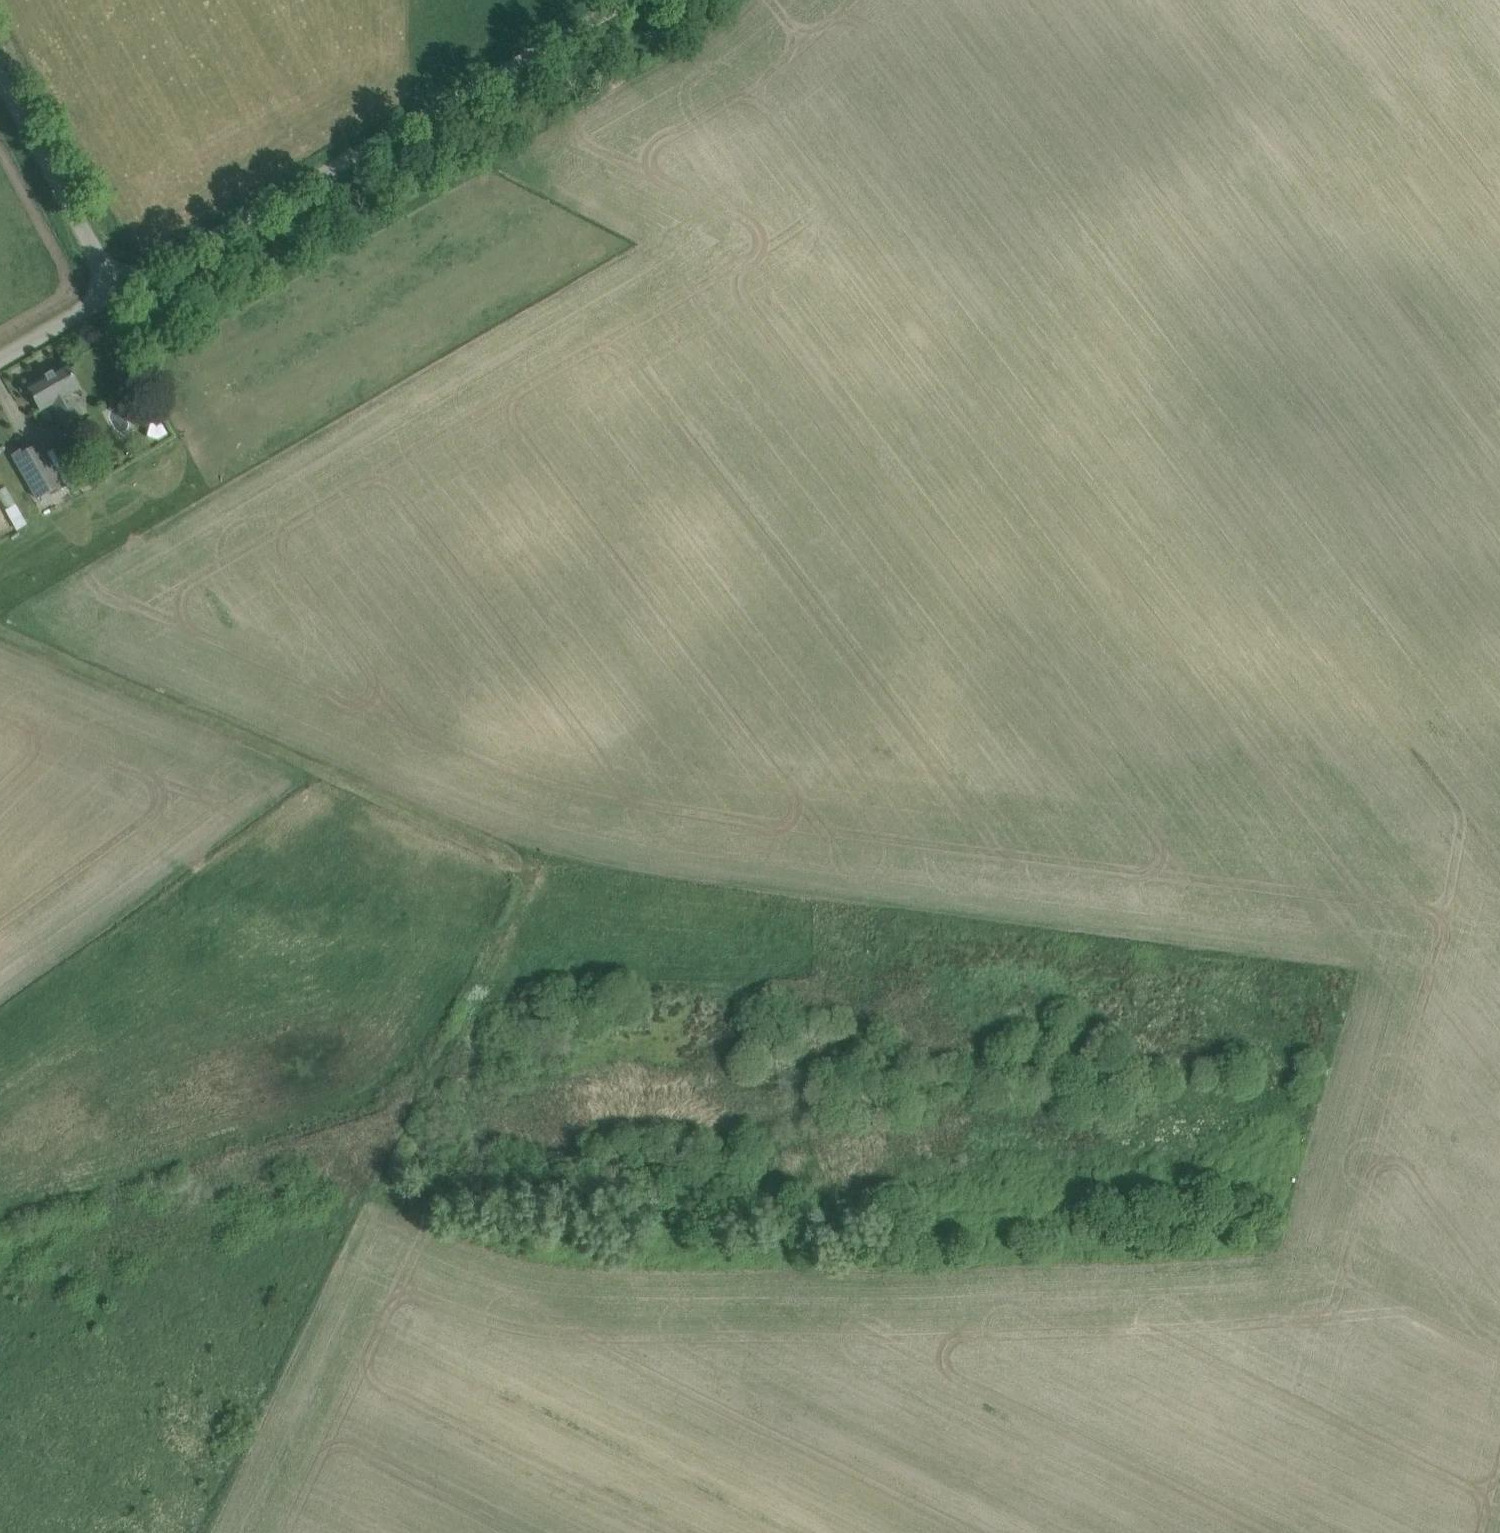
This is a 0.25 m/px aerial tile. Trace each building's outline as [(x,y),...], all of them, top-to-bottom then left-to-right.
[(42,409),(58,400),(68,418),(82,410),(72,393),(81,388),(67,364),(29,386),(42,409)] [(169,433),(162,423),(151,422),(148,438),(160,440),(169,433)] [(58,468),(66,464),(56,446),(47,451),(42,443),(21,455),(19,452),(13,455),(38,499),(59,487),(61,491),(68,487),(58,468)] [(7,510),(16,505),(17,505),(21,503),(11,485),(0,491),(0,497),(7,510)]
